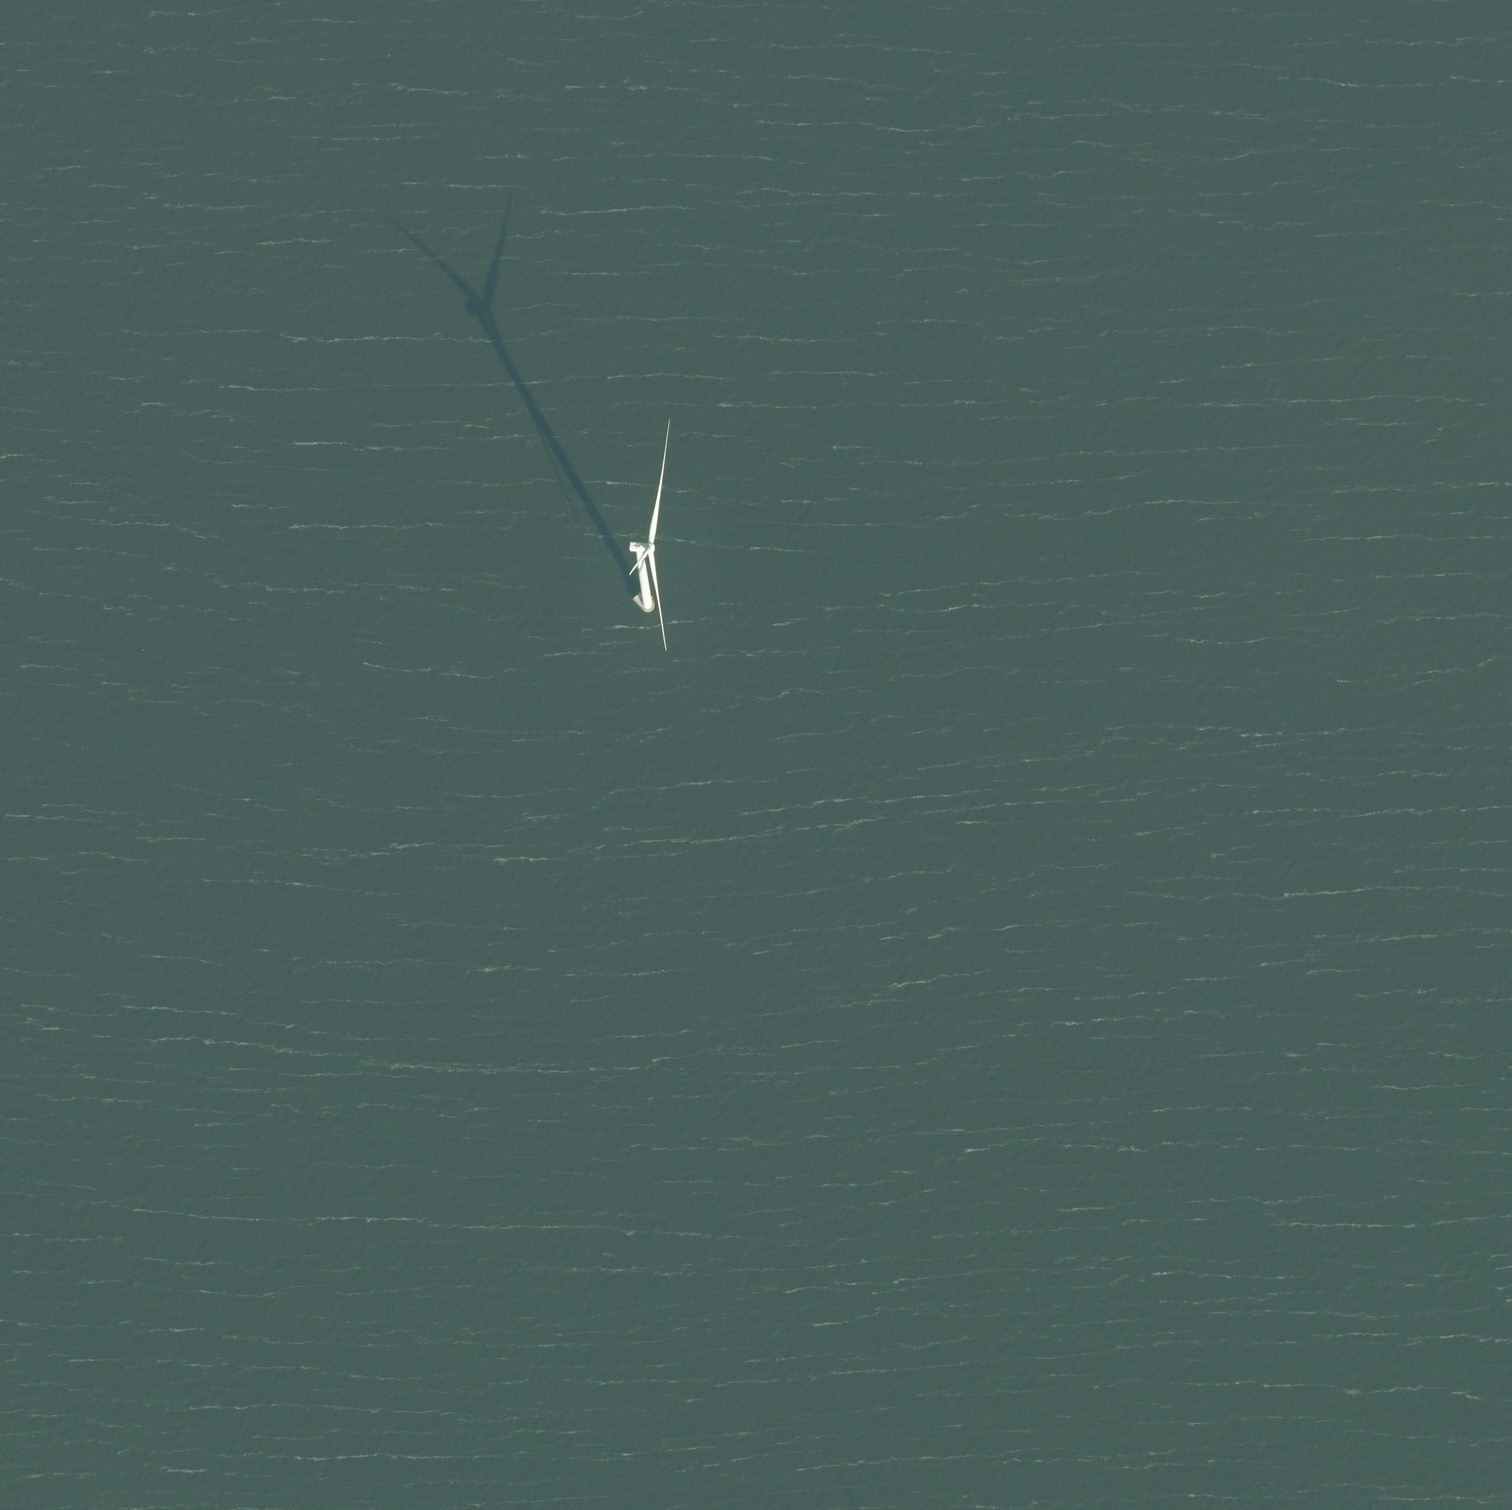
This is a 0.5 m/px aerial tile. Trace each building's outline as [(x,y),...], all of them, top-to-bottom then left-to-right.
[(643,606),(643,607),(643,609),(643,610),(644,611),(645,612),(646,612),(648,612),(649,612),(650,611),(651,610),(651,609),(651,607),(651,606),(650,605),(649,604),(647,604),(646,604),(645,604),(644,605),(643,606)]
